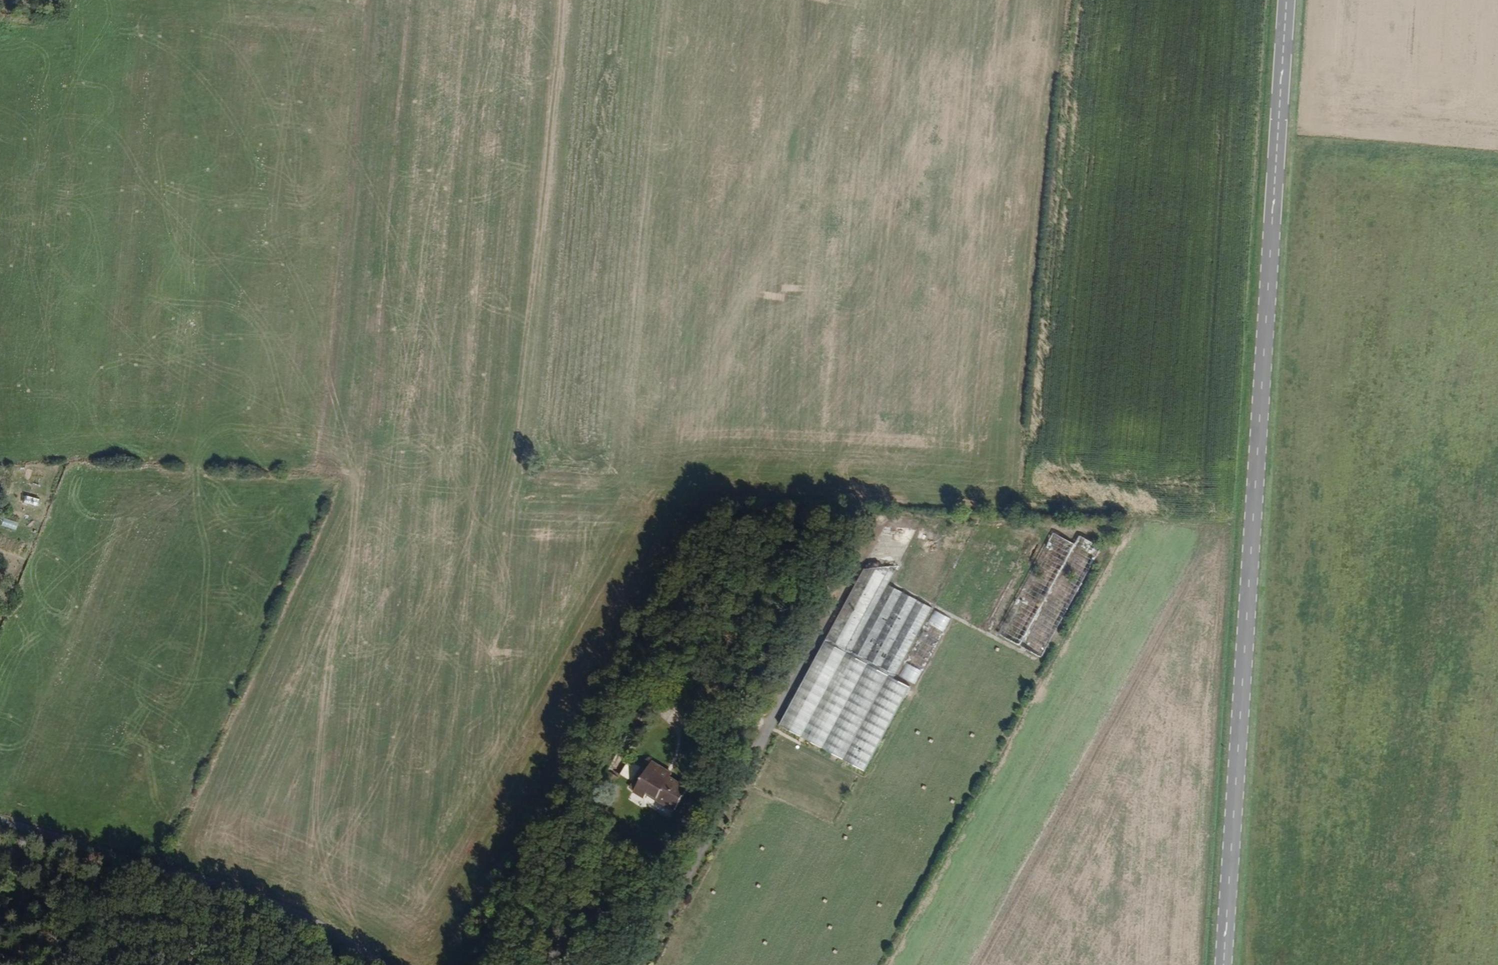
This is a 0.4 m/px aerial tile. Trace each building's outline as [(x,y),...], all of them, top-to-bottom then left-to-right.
[(36,506),(38,499),(24,496),(23,502),(36,506)] [(17,522),(2,517),(0,524),(0,525),(14,530),(17,522)] [(999,636),(1043,658),(1099,546),(1079,536),(1075,544),(1051,532),(999,636)] [(899,678),(935,611),(890,587),(855,654),(899,678)] [(862,614),(868,604),(854,596),(848,606),(862,614)] [(685,810),(698,787),(679,776),(682,771),(661,759),(642,791),(653,798),(656,793),(685,810)] [(621,774),(628,778),(633,768),(626,764),(621,774)] [(56,952),(61,945),(55,941),(50,948),(56,952)]
